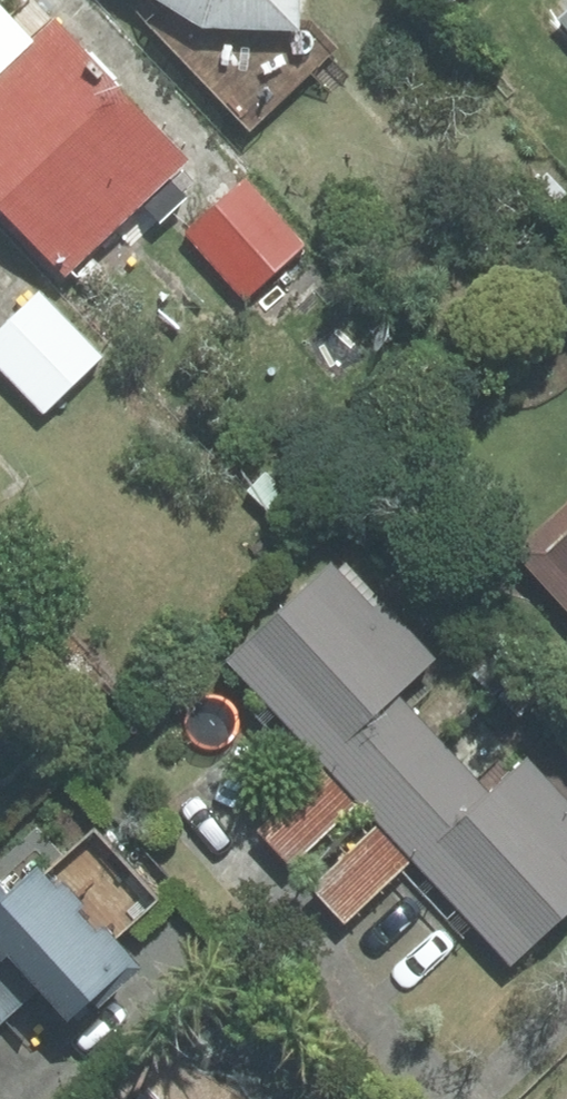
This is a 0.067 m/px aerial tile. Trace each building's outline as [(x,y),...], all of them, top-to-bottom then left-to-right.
[(300,0),(161,0),(165,3),(146,21),(250,131),(332,53),(299,19),(300,0)] [(65,274),(187,160),(55,21),(33,42),(0,7),(0,206),(65,274)] [(304,244),(245,181),(187,235),(246,298),(304,244)] [(40,293),(0,331),(0,368),(44,413),(102,357),(40,293)] [(513,552),(566,612),(566,503),(513,552)] [(360,800),(372,812),(443,745),(395,695),(434,658),(384,605),(377,612),(331,563),(228,661),(327,765),(360,800)] [(517,964),(566,917),(566,801),(526,758),(488,793),(443,745),(372,812),(381,821),(415,857),(517,964)] [(289,864),(360,800),(327,765),(257,829),(289,864)] [(415,857),(381,821),(311,887),(344,923),(415,857)] [(76,1009),(102,985),(110,994),(152,957),(54,848),(29,871),(22,863),(0,882),(0,925),(76,1009)] [(46,983),(0,932),(0,1025),(46,983)]
